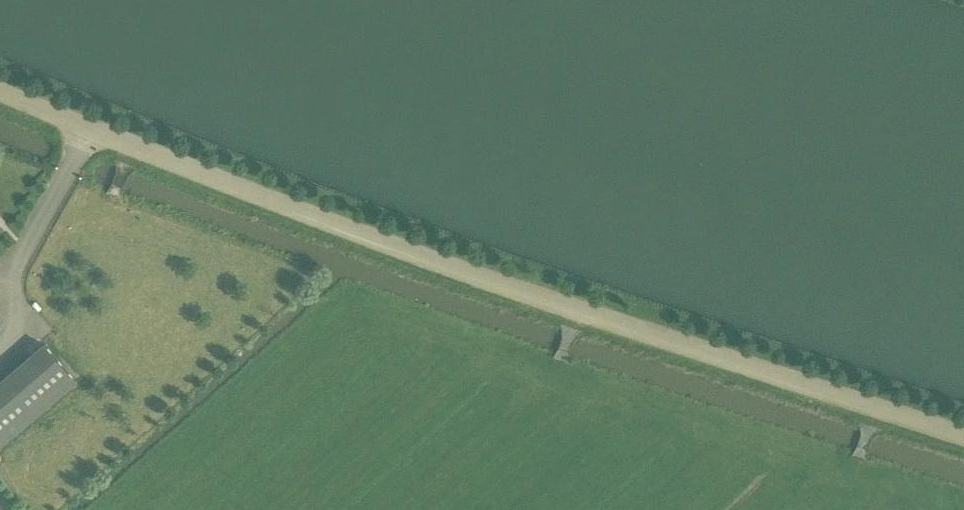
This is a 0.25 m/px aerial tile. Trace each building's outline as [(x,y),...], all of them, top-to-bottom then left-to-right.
[(76,380),(44,343),(0,381),(0,446),(76,380)]
